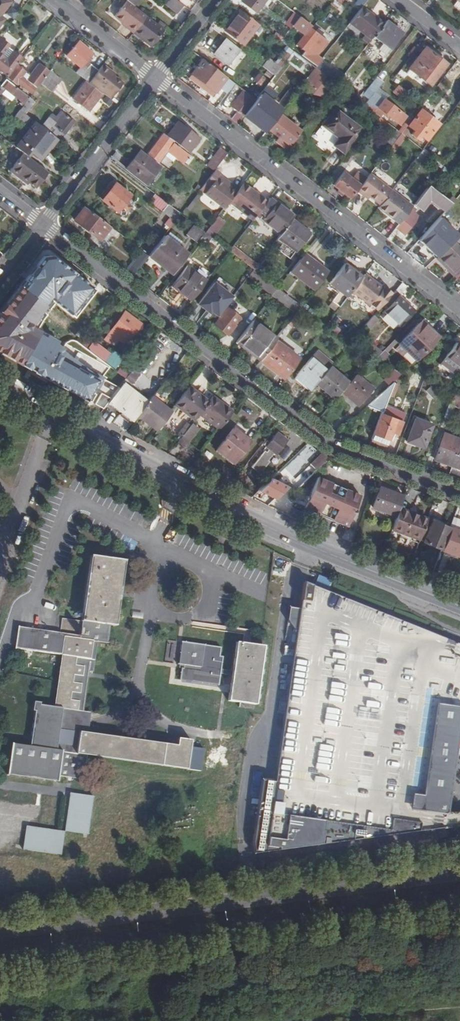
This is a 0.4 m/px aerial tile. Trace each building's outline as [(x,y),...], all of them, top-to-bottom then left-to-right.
[(9,0),(0,0),(0,15),(10,1),(9,0)] [(127,0),(114,15),(122,22),(127,25),(126,27),(133,32),(146,15),(134,5),(127,0)] [(183,5),(177,0),(164,0),(163,2),(177,12),(183,5)] [(243,2),(256,12),(265,0),(244,0),(243,2)] [(383,24),(362,7),(350,23),(371,39),(374,36),(383,24)] [(256,22),(241,10),(225,30),(241,42),(256,22)] [(286,25),(293,28),(299,15),(292,12),(286,25)] [(151,46),(164,29),(146,15),(133,32),(139,37),(140,36),(145,40),(145,41),(151,46)] [(387,20),(383,24),(374,36),(389,48),(402,32),(387,20)] [(304,56),(317,66),(320,61),(322,60),(316,55),(326,42),(310,28),(298,45),(306,52),(304,56)] [(22,57),(20,56),(21,54),(16,50),(14,52),(8,47),(9,45),(0,38),(0,69),(8,75),(16,66),(22,57)] [(240,49),(226,39),(214,54),(228,64),(240,49)] [(80,67),(76,73),(86,81),(102,93),(110,100),(123,84),(114,77),(115,75),(103,65),(98,71),(86,61),(92,52),(79,42),(67,56),(80,67)] [(283,66),(293,50),(286,46),(276,62),(283,66)] [(425,47),(409,69),(429,85),(446,64),(425,47)] [(257,100),(204,59),(192,74),(215,92),(222,83),(239,97),(232,107),(244,116),(247,112),(257,100)] [(267,70),(274,76),(279,69),(268,60),(263,67),(267,70)] [(457,60),(449,70),(455,75),(459,68),(459,62),(457,60)] [(317,66),(316,67),(329,77),(333,72),(320,61),(317,66)] [(24,71),(16,66),(8,75),(7,77),(15,83),(16,82),(32,93),(40,83),(46,75),(36,67),(26,79),(20,75),(24,71)] [(329,77),(316,67),(311,73),(333,90),(337,84),(329,77)] [(333,72),(329,77),(337,84),(344,75),(336,68),(333,72)] [(429,85),(409,69),(406,73),(426,89),(429,85)] [(265,74),(271,80),(274,76),(267,70),(265,74)] [(60,79),(49,71),(46,75),(40,83),(51,91),(60,79)] [(264,78),(259,73),(254,79),(259,84),(264,78)] [(382,79),(377,75),(367,88),(372,92),(382,79)] [(0,86),(0,97),(2,94),(6,90),(14,96),(24,104),(29,97),(5,79),(0,86)] [(88,110),(102,93),(86,81),(73,98),(88,110)] [(278,88),(272,83),(264,92),(271,97),(278,88)] [(343,83),(341,87),(358,100),(360,96),(343,83)] [(400,96),(405,89),(398,84),(393,91),(400,96)] [(6,90),(2,94),(11,100),(14,96),(6,90)] [(281,100),(287,105),(295,95),(289,90),(281,100)] [(283,110),(262,93),(257,100),(247,112),(269,129),(271,125),(279,115),(283,110)] [(374,94),(365,105),(373,111),(375,110),(380,114),(382,111),(386,114),(384,115),(389,118),(390,117),(393,119),(398,111),(383,99),(382,100),(374,94)] [(24,104),(20,110),(25,114),(35,102),(29,97),(24,104)] [(70,114),(74,109),(67,104),(63,108),(70,114)] [(334,145),(344,152),(362,128),(336,109),(323,125),(340,138),(334,145)] [(441,125),(420,109),(401,133),(405,136),(411,128),(414,131),(412,135),(418,139),(421,136),(428,142),(441,125)] [(59,140),(64,133),(73,122),(59,111),(56,116),(52,112),(41,126),(57,139),(59,140)] [(271,125),(293,141),(301,131),(279,115),(271,125)] [(36,123),(17,147),(23,153),(25,154),(29,149),(39,157),(47,147),(49,148),(57,139),(41,126),(36,123)] [(178,124),(168,137),(174,142),(188,152),(198,139),(178,124)] [(401,133),(397,130),(387,142),(391,146),(401,133)] [(59,140),(64,144),(69,137),(64,133),(59,140)] [(401,133),(391,146),(389,148),(394,152),(406,137),(405,136),(401,133)] [(168,137),(164,134),(148,154),(158,162),(167,150),(187,165),(192,158),(173,143),(174,142),(168,137)] [(427,152),(423,149),(414,161),(417,163),(427,152)] [(216,168),(226,155),(220,150),(206,166),(213,171),(216,168)] [(159,167),(141,152),(127,169),(146,184),(159,167)] [(36,186),(48,171),(25,154),(23,153),(11,170),(19,177),(21,175),(29,181),(36,186)] [(351,154),(342,166),(347,170),(357,158),(351,154)] [(228,203),(240,188),(231,181),(230,184),(225,180),(226,178),(219,173),(220,171),(216,168),(213,171),(201,187),(200,189),(225,208),(228,203)] [(362,190),(380,204),(392,190),(393,188),(371,172),(360,186),(358,190),(361,192),(362,190)] [(344,193),(351,198),(358,190),(360,186),(343,173),(335,185),(339,189),(337,190),(343,195),(344,193)] [(28,183),(29,181),(21,175),(19,177),(28,183)] [(131,195),(116,183),(103,201),(123,216),(131,206),(126,202),(131,195)] [(256,215),(267,201),(244,183),(240,188),(228,203),(236,208),(252,221),(256,215)] [(427,221),(432,226),(441,216),(452,204),(455,200),(450,196),(448,200),(428,185),(412,206),(399,223),(396,227),(406,234),(423,212),(422,211),(430,200),(439,207),(427,221)] [(379,207),(399,223),(412,206),(392,190),(380,204),(379,207)] [(165,202),(156,194),(150,202),(167,215),(175,222),(181,214),(173,207),(165,202)] [(292,220),(294,217),(270,197),(267,201),(256,215),(281,234),(292,220)] [(452,204),(441,216),(445,221),(452,215),(450,214),(456,208),(452,204)] [(432,205),(423,214),(428,219),(437,209),(432,205)] [(119,233),(85,207),(75,220),(99,239),(107,229),(116,237),(119,233)] [(175,222),(167,215),(163,220),(171,227),(175,222)] [(207,232),(215,237),(225,221),(217,216),(207,232)] [(309,232),(292,220),(281,234),(278,238),(295,251),(309,232)] [(439,254),(446,248),(450,243),(445,238),(452,230),(446,223),(439,225),(422,242),(431,250),(433,248),(439,254)] [(196,241),(204,231),(195,225),(195,224),(187,234),(196,241)] [(208,242),(212,237),(206,232),(202,237),(208,242)] [(164,235),(149,256),(173,275),(189,254),(164,235)] [(456,274),(459,270),(459,249),(452,241),(450,243),(446,248),(447,250),(440,257),(456,274)] [(426,252),(434,259),(439,254),(433,248),(431,250),(422,242),(420,244),(427,251),(426,252)] [(246,264),(254,270),(257,265),(233,246),(229,251),(246,264)] [(141,250),(125,271),(133,277),(149,256),(141,250)] [(41,256),(0,308),(0,354),(88,402),(100,378),(57,339),(30,325),(49,298),(70,314),(92,286),(51,254),(41,256)] [(316,267),(318,265),(304,254),(302,256),(316,267)] [(315,290),(328,272),(318,265),(316,267),(302,256),(290,271),(315,290)] [(254,270),(260,275),(262,276),(267,270),(258,263),(257,265),(254,270)] [(243,268),(250,274),(254,270),(246,264),(243,268)] [(330,283),(348,297),(352,291),(360,279),(350,271),(352,269),(345,264),(330,283)] [(174,286),(191,300),(206,280),(188,267),(174,286)] [(360,279),(362,277),(352,269),(350,271),(360,279)] [(254,270),(250,274),(257,279),(260,275),(254,270)] [(379,309),(384,304),(392,293),(384,287),(384,286),(365,273),(362,277),(360,279),(352,291),(370,305),(371,303),(379,309)] [(233,297),(214,282),(198,303),(217,317),(233,297)] [(399,296),(408,286),(402,282),(392,293),(384,304),(389,308),(385,312),(399,325),(413,310),(399,296)] [(79,322),(91,328),(110,294),(98,287),(79,322)] [(296,314),(302,306),(278,288),(272,296),(296,314)] [(329,306),(334,311),(343,299),(338,295),(329,306)] [(240,319),(228,309),(216,324),(228,334),(240,319)] [(360,322),(365,325),(373,316),(369,311),(360,322)] [(106,339),(115,345),(119,340),(125,345),(141,324),(125,312),(106,339)] [(373,316),(365,325),(370,329),(378,320),(373,316)] [(253,320),(237,342),(247,350),(249,348),(262,358),(275,340),(277,338),(253,320)] [(440,334),(433,326),(431,328),(425,322),(423,320),(400,343),(416,359),(440,334)] [(431,328),(433,326),(427,320),(425,322),(431,328)] [(84,346),(88,349),(89,347),(116,367),(122,358),(114,352),(112,355),(93,342),(92,343),(84,337),(80,344),(84,346)] [(119,340),(115,345),(121,350),(125,345),(119,340)] [(262,358),(260,360),(285,379),(300,359),(275,340),(262,358)] [(441,362),(455,374),(459,368),(459,344),(457,342),(441,362)] [(377,357),(382,352),(373,345),(368,350),(373,354),(377,357)] [(296,377),(310,390),(316,383),(330,367),(315,354),(296,377)] [(455,374),(441,362),(439,365),(454,376),(455,374)] [(316,383),(335,399),(341,391),(349,382),(330,367),(316,383)] [(393,381),(401,374),(394,369),(384,380),(389,385),(393,381)] [(144,371),(130,377),(136,388),(150,382),(144,371)] [(349,382),(341,391),(359,406),(373,389),(356,374),(349,382)] [(119,387),(122,382),(114,378),(111,382),(119,387)] [(389,385),(367,405),(382,411),(384,406),(393,381),(389,385)] [(136,415),(147,401),(123,382),(107,402),(131,421),(136,415)] [(432,398),(438,392),(431,385),(425,390),(432,398)] [(201,396),(189,386),(187,389),(199,398),(201,396)] [(199,413),(208,401),(201,396),(199,398),(187,389),(174,405),(194,420),(199,413)] [(171,411),(151,396),(147,401),(136,415),(156,431),(171,411)] [(219,429),(231,414),(219,404),(221,402),(213,396),(208,401),(199,413),(219,429)] [(231,414),(233,411),(221,402),(219,404),(231,414)] [(454,406),(449,402),(444,416),(450,419),(454,406)] [(384,406),(382,411),(381,414),(402,422),(405,413),(384,406)] [(398,434),(402,422),(381,414),(372,439),(386,444),(392,431),(398,434)] [(169,417),(166,423),(174,428),(178,423),(169,417)] [(431,425),(416,418),(407,441),(423,447),(431,425)] [(192,422),(177,441),(184,447),(199,428),(192,422)] [(249,441),(234,429),(219,450),(234,461),(249,441)] [(276,454),(286,440),(277,433),(270,443),(267,441),(264,445),(269,449),(266,452),(262,449),(259,453),(261,455),(253,466),(260,473),(269,461),(268,460),(274,453),(276,454)] [(446,433),(436,459),(459,468),(459,438),(446,433)] [(289,442),(286,440),(276,454),(279,456),(289,442)] [(312,475),(328,458),(322,453),(311,463),(314,466),(309,472),(312,475)] [(311,496),(353,513),(361,496),(319,477),(311,496)] [(399,507),(403,495),(380,487),(373,507),(396,516),(398,511),(399,507)] [(348,526),(353,513),(311,496),(306,507),(348,526)] [(411,515),(412,512),(399,507),(398,511),(411,515)] [(420,539),(427,518),(412,512),(411,515),(398,511),(396,516),(392,529),(420,539)] [(451,527),(459,530),(459,520),(454,518),(451,527)] [(456,531),(433,521),(425,542),(443,550),(446,543),(450,544),(456,531)] [(11,742),(7,772),(56,779),(57,772),(83,776),(86,752),(78,750),(81,730),(89,665),(95,666),(98,639),(108,640),(110,622),(113,622),(120,561),(90,557),(82,618),(63,616),(60,630),(18,626),(16,645),(61,651),(53,706),(39,704),(40,701),(33,700),(32,708),(36,708),(31,745),(11,742)] [(318,574),(316,582),(331,586),(333,579),(318,574)] [(302,588),(298,614),(287,613),(286,626),(291,633),(295,634),(273,785),(260,783),(251,846),(253,857),(441,831),(459,828),(459,814),(444,815),(457,717),(459,717),(459,652),(302,588)] [(220,670),(233,672),(233,668),(202,664),(204,643),(182,640),(179,660),(183,661),(180,675),(219,681),(220,670)] [(233,668),(233,672),(229,698),(255,701),(264,644),(237,641),(233,668)] [(78,750),(86,752),(187,765),(190,739),(178,737),(177,743),(81,730),(78,750)] [(89,830),(94,792),(70,789),(65,827),(89,830)] [(24,846),(62,851),(65,827),(26,822),(24,846)]
